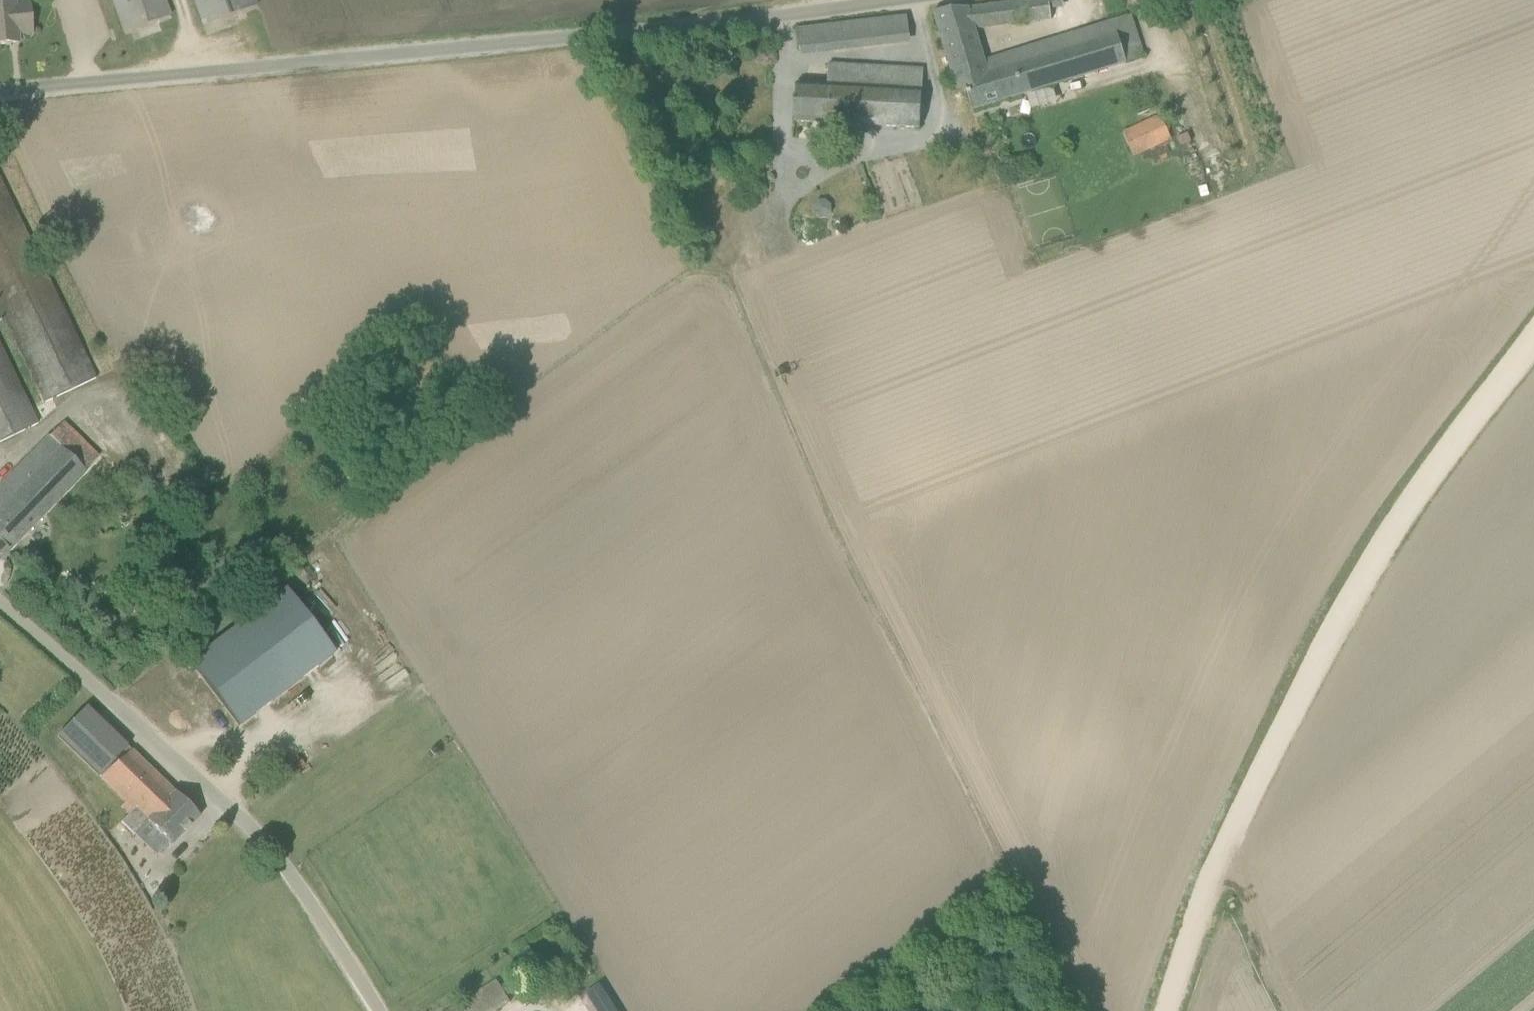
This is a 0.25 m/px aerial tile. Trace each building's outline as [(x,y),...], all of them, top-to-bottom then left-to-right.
[(125,33),(171,16),(165,0),(113,0),(125,33)] [(255,0),(195,0),(204,25),(257,6),(255,0)] [(985,62),(975,29),(1065,18),(1063,0),(1031,0),(934,12),(957,86),(965,83),(973,110),(1144,58),(1132,16),(1042,44),(1042,45),(985,62)] [(13,2),(0,3),(0,45),(11,44),(11,36),(32,34),(29,2),(15,4),(15,2),(13,2)] [(800,50),(910,37),(908,16),(797,29),(800,50)] [(797,84),(794,122),(921,129),(924,69),(830,64),(828,86),(797,84)] [(1171,138),(1161,116),(1142,125),(1124,133),(1134,155),(1171,138)] [(0,173),(0,302),(47,399),(97,375),(0,173)] [(40,420),(0,339),(0,440),(40,420)] [(86,472),(85,472),(98,458),(62,424),(0,488),(0,560),(86,472)] [(241,725),(335,653),(286,589),(190,663),(239,727),(241,725)] [(200,817),(132,752),(86,707),(58,737),(126,803),(121,808),(129,815),(121,823),(135,836),(148,822),(172,846),(200,817)] [(511,1003),(497,980),(471,997),(480,1010),(498,1010),(511,1003)]
